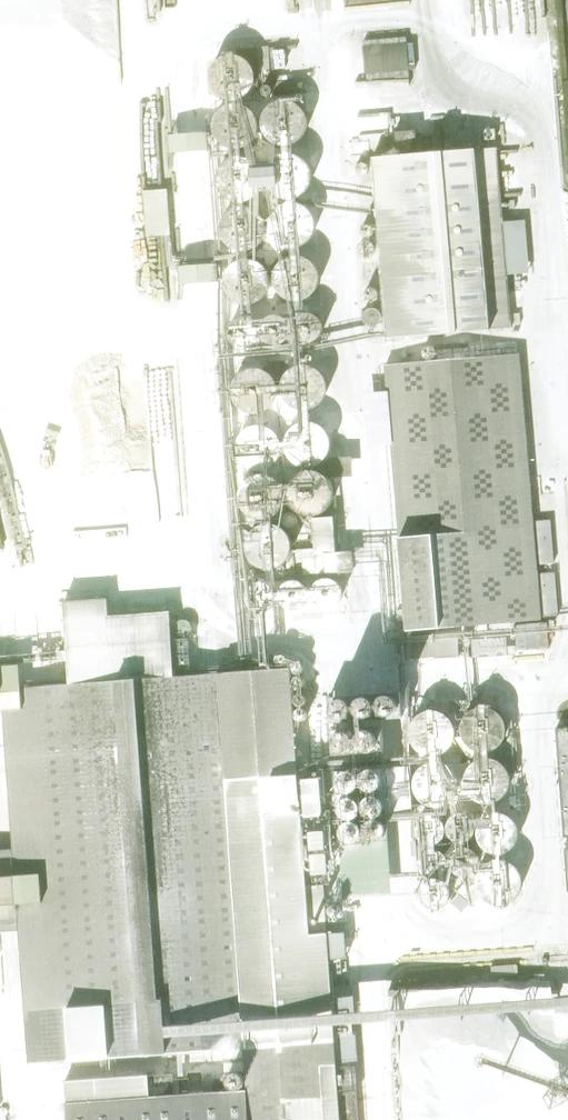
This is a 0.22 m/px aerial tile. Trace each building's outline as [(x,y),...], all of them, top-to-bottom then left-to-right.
[(407,38),(364,40),(366,71),(366,80),(409,78),(411,78),(410,69),(415,69),(413,41),(407,42),(407,38)] [(249,99),(259,90),(263,77),(259,65),(249,56),(236,54),(224,60),(217,71),(217,84),(224,95),(236,101),(249,99)] [(300,143),(310,135),(314,122),(310,109),(300,101),(287,99),(275,104),(268,116),(268,129),(275,140),(287,145),(300,143)] [(251,147),(261,138),(265,126),(261,113),(251,105),(238,103),(226,108),(219,119),(219,133),(226,144),(238,149),(251,147)] [(208,132),(169,135),(171,154),(210,151),(208,132)] [(501,146),(376,157),(392,338),(517,327),(501,146)] [(303,197),(313,188),(316,175),(312,163),(302,154),(289,152),(277,158),(270,169),(270,182),(278,193),(290,199),(303,197)] [(255,203),(265,194),(269,181),(265,169),(255,160),(242,158),(230,164),(223,175),(223,188),(230,199),(242,205),(255,203)] [(168,189),(145,191),(149,233),(171,231),(168,189)] [(309,247),(319,238),(322,226),(318,213),(308,204),(295,203),(283,208),(276,219),(276,232),(284,243),(296,249),(309,247)] [(254,251),(264,243),(268,230),(264,217),(254,209),(241,207),(229,212),(222,224),(222,237),(229,248),(241,253),(254,251)] [(315,301),(325,293),(328,280),(324,267),(314,259),(301,257),(289,262),(282,274),(282,287),(289,298),(302,303),(315,301)] [(264,302),(274,293),(277,281),(274,268),(264,260),(250,258),(238,263),(231,274),(231,288),(239,299),(251,304),(264,302)] [(219,263),(180,267),(181,284),(220,281),(219,263)] [(255,347),(263,340),(265,331),(263,321),(255,314),(245,313),(236,317),(230,326),(230,336),(236,344),(245,348),(255,347)] [(293,347),(301,341),(303,331),(301,321),(293,315),(283,313),(274,317),(268,326),(268,336),(274,345),(283,349),(293,347)] [(492,355),(386,363),(401,537),(399,537),(406,630),(513,622),(516,649),(542,647),(519,352),(492,355)] [(324,407),(334,398),(338,385),(334,373),(324,364),(311,362),(299,368),(292,379),(292,392),(299,403),(311,408),(324,407)] [(272,412),(282,403),(286,391),(282,378),(272,369),(259,368),(247,373),(240,384),(240,397),(247,408),(259,414),(272,412)] [(272,468),(282,459),(285,447),(282,434),(272,425),(258,424),(246,429),(239,440),(239,453),(247,464),(259,470),(272,468)] [(353,456),(328,457),(329,478),(354,476),(353,456)] [(280,516),(290,507),(293,494),(290,482),(280,473),(267,471),(255,477),(247,488),(247,501),(255,512),(267,517),(280,516)] [(315,547),(301,548),(304,576),(339,572),(355,570),(353,550),(337,550),(334,516),(312,518),(315,547)] [(287,567),(297,559),(301,546),(297,533),(287,525),(274,523),(262,528),(255,540),(255,553),(262,564),(274,569),(287,567)] [(171,676),(179,675),(173,611),(110,614),(108,599),(63,599),(68,683),(117,679),(171,676)] [(432,636),(434,658),(451,657),(449,635),(432,636)] [(434,658),(432,636),(397,639),(399,660),(434,658)] [(507,636),(471,639),(472,658),(508,655),(507,636)] [(218,673),(179,675),(171,676),(23,686),(21,664),(2,666),(3,673),(0,674),(0,710),(4,710),(14,848),(0,849),(0,931),(20,929),(30,1062),(151,1053),(164,1052),(225,1047),(226,1066),(247,1065),(218,673)] [(247,1065),(249,1088),(69,1101),(70,1119),(341,1119),(332,984),(328,932),(311,934),(301,802),(299,774),(296,736),(292,666),(218,673),(247,1065)] [(399,692),(329,696),(332,754),(383,751),(381,718),(401,717),(399,692)] [(500,747),(510,739),(513,726),(510,713),(500,705),(486,703),(474,708),(467,719),(467,733),(475,744),(487,749),(500,747)] [(450,752),(460,743),(463,730),(460,718),(450,709),(436,707),(424,713),(417,724),(417,737),(424,748),(436,754),(450,752)] [(556,728),(565,837),(567,837),(567,727),(556,728)] [(504,797),(514,788),(518,776),(514,763),(504,754),(491,752),(479,758),(472,769),(472,782),(479,793),(491,799),(504,797)] [(453,804),(463,796),(467,783),(463,770),(453,762),(440,760),(428,766),(420,777),(420,790),(428,801),(440,806),(453,804)] [(387,787),(391,783),(393,777),(391,771),(387,767),(380,766),(375,768),(371,774),(371,780),(375,785),(380,788),(387,787)] [(360,789),(365,785),(367,779),(365,773),(360,769),(354,768),(348,771),(345,776),(345,782),(349,787),(354,790),(360,789)] [(311,934),(328,932),(324,872),(330,871),(320,773),(317,773),(303,774),(299,774),(301,802),(311,934)] [(389,814),(394,810),(396,804),(394,798),(389,794),(383,793),(377,795),(374,801),(374,807),(377,812),(383,815),(389,814)] [(364,816),(368,811),(370,805),(368,799),(364,795),(357,795),(352,797),(348,802),(348,809),(352,814),(357,816),(364,816)] [(515,852),(525,843),(528,830),(525,818),(514,809),(501,807),(489,813),(482,824),(482,837),(489,848),(501,854),(515,852)] [(473,837),(479,832),(481,824),(479,815),(473,810),(464,809),(456,812),(452,819),(452,828),(456,835),(464,839),(473,837)] [(443,843),(449,837),(452,829),(449,821),(443,815),(434,814),(427,818),(422,825),(422,833),(427,840),(435,844),(443,843)] [(390,837),(395,833),(397,827),(395,821),(390,817),(384,816),(378,819),(375,824),(375,830),(378,835),(384,838),(390,837)] [(365,838),(369,833),(371,827),(369,821),(365,817),(359,817),(353,819),(349,824),(349,831),(353,836),(359,838),(365,838)] [(476,873),(483,867),(485,859),(482,851),(476,845),(468,844),(460,848),(455,855),(455,863),(460,870),(468,874),(476,873)] [(516,902),(526,893),(529,880),(526,868),(516,859),(502,857),(490,863),(483,874),(483,887),(491,898),(503,904),(516,902)] [(445,906),(451,900),(454,892),(451,884),(445,879),(436,878),(429,881),(424,888),(424,897),(429,904),(437,907),(445,906)] [(349,922),(355,916),(358,908),(355,900),(349,894),(340,893),(333,897),(328,904),(328,913),(333,920),(341,923),(349,922)] [(341,1119),(360,1119),(355,986),(332,984),(341,1119)] [(164,1052),(151,1053),(152,1071),(152,1073),(165,1072),(165,1070),(164,1052)] [(247,1065),(226,1066),(165,1070),(165,1072),(152,1073),(152,1071),(64,1078),(69,1101),(249,1088),(247,1065)]
